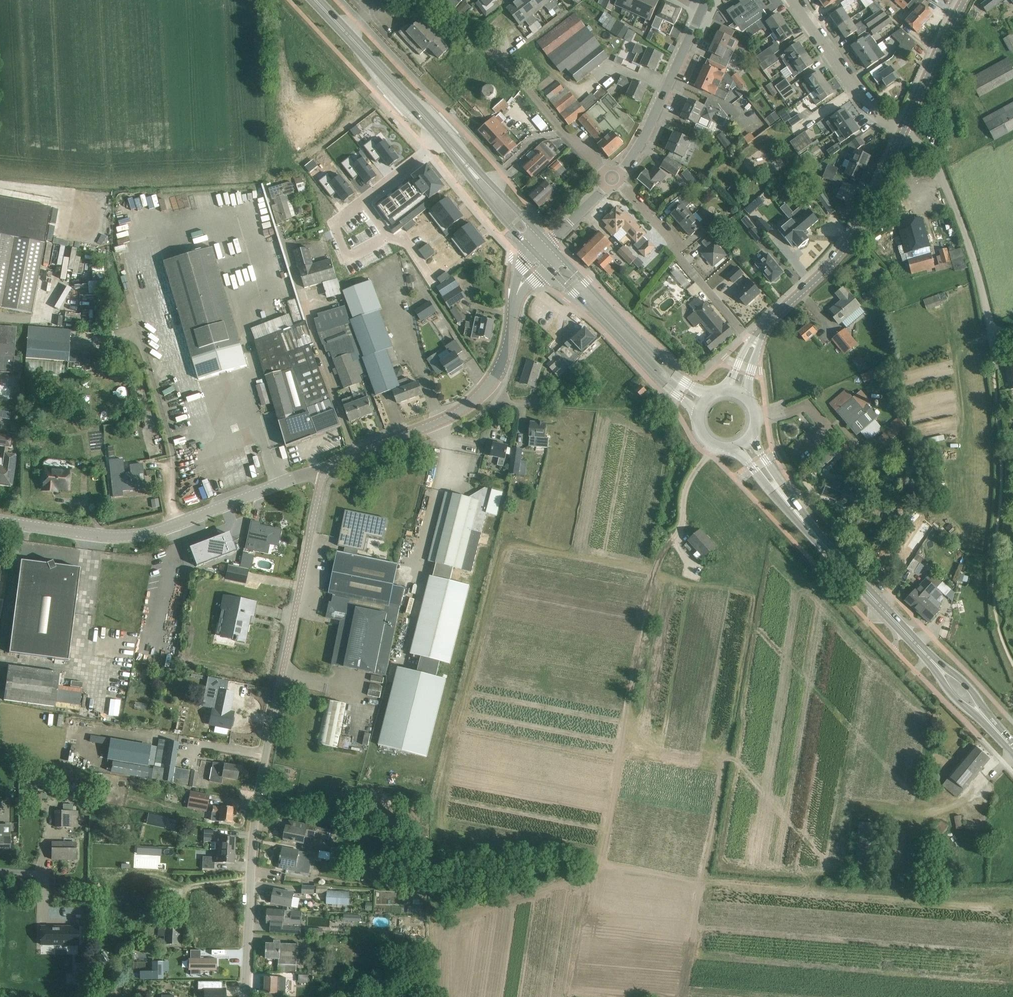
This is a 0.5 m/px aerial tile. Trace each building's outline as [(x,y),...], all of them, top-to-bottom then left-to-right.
[(456,0),(452,0),(449,4),(455,9),(460,4),(456,0)] [(476,3),(486,16),(500,6),(496,1),(497,0),(480,0),(476,3)] [(516,1),(534,24),(538,21),(533,14),(539,10),(531,0),(518,0),(516,1)] [(550,12),(553,9),(546,0),(531,0),(539,10),(545,5),(550,12)] [(553,9),(557,6),(552,0),(546,0),(553,9)] [(611,14),(615,3),(609,0),(608,0),(604,10),(611,14)] [(615,6),(623,9),(621,13),(629,16),(631,13),(646,19),(644,24),(648,25),(660,0),(617,0),(615,6)] [(741,3),(728,11),(739,26),(751,18),(764,8),(758,0),(758,1),(757,0),(738,0),(741,3)] [(825,8),(837,0),(819,0),(825,8)] [(899,0),(896,0),(895,2),(904,10),(907,7),(906,7),(899,0)] [(908,5),(906,7),(907,7),(912,12),(914,13),(913,14),(924,24),(933,15),(921,4),(926,0),(912,0),(908,5)] [(981,5),(987,13),(1001,2),(1000,1),(1001,0),(987,0),(981,5)] [(465,1),(456,10),(462,16),(471,7),(465,1)] [(526,20),(531,26),(534,24),(516,1),(507,9),(520,25),(526,20)] [(667,2),(664,1),(652,28),(661,32),(673,5),(672,4),(673,4),(672,4),(671,5),(672,5),(671,7),(666,4),(667,2)] [(831,17),(838,27),(849,19),(845,13),(852,8),(849,4),(831,17)] [(677,6),(673,5),(661,32),(670,37),(670,36),(668,35),(673,25),(675,26),(676,24),(675,24),(677,19),(678,20),(678,19),(680,14),(680,15),(680,14),(682,9),(683,9),(682,8),(682,9),(677,7),(678,6),(677,6)] [(871,17),(865,22),(870,28),(888,16),(882,10),(871,17)] [(625,41),(633,29),(605,12),(599,21),(604,24),(602,27),(625,41)] [(601,45),(575,13),(537,42),(561,72),(566,68),(577,82),(609,57),(600,46),(601,45)] [(771,27),(774,32),(786,24),(779,14),(762,26),(765,31),(771,27)] [(917,33),(924,24),(913,14),(909,19),(906,16),(903,20),(917,33)] [(856,15),(849,19),(838,27),(846,38),(864,26),(861,21),(856,15)] [(874,35),(886,26),(893,22),(888,16),(870,28),(874,35)] [(399,33),(410,44),(428,27),(421,20),(413,28),(409,23),(399,33)] [(542,27),(537,21),(534,24),(539,30),(542,27)] [(756,23),(745,31),(750,37),(760,30),(756,23)] [(531,26),(529,28),(534,34),(539,30),(534,24),(531,26)] [(793,35),(786,24),(774,32),(778,38),(773,41),(776,47),(793,35)] [(727,48),(734,52),(739,42),(731,38),(735,31),(722,25),(719,32),(714,41),(727,47),(727,48)] [(425,51),(429,47),(438,38),(428,27),(410,44),(420,55),(425,51)] [(633,29),(625,41),(631,44),(638,33),(633,29)] [(901,44),(907,34),(901,29),(892,36),(901,44)] [(852,47),(859,57),(877,45),(870,34),(852,47)] [(917,44),(907,34),(901,44),(900,45),(909,53),(917,44)] [(1003,39),(1011,54),(1012,53),(1012,36),(1012,34),(1003,39)] [(449,49),(438,38),(429,47),(439,59),(449,49)] [(719,64),(727,68),(734,52),(727,48),(727,47),(714,41),(709,52),(722,58),(719,64)] [(780,56),(787,67),(806,54),(799,43),(780,56)] [(655,71),(662,55),(649,49),(648,50),(636,45),(633,52),(645,58),(641,65),(655,71)] [(885,56),(877,45),(859,57),(867,69),(875,63),(885,56)] [(761,63),(775,54),(770,47),(760,54),(757,56),(761,63)] [(779,61),(775,54),(761,63),(759,65),(764,71),(779,61)] [(813,64),(806,54),(787,67),(795,77),(813,64)] [(623,65),(625,60),(618,56),(615,62),(623,65)] [(969,79),(980,98),(1012,80),(1012,64),(1009,57),(969,79)] [(728,68),(727,68),(719,64),(708,59),(695,87),(725,100),(734,80),(726,72),(728,68)] [(877,83),(882,80),(886,87),(899,78),(886,61),(881,65),(870,73),(877,83)] [(802,84),(810,94),(826,83),(819,72),(802,84)] [(737,73),(732,77),(741,89),(747,85),(737,73)] [(634,81),(622,76),(618,84),(630,89),(627,96),(640,102),(647,87),(634,81)] [(780,94),(792,86),(787,79),(775,87),(780,94)] [(558,82),(544,92),(569,125),(577,119),(587,112),(580,104),(571,92),(569,93),(565,88),(564,89),(558,82)] [(771,83),(766,86),(773,96),(778,93),(771,83)] [(826,83),(810,94),(817,105),(834,93),(826,83)] [(797,93),(792,86),(780,94),(785,101),(797,93)] [(491,99),(495,95),(495,91),(492,87),(488,87),(484,89),(483,94),(486,98),(491,99)] [(578,120),(600,144),(613,132),(624,144),(635,123),(609,93),(608,94),(602,88),(595,95),(592,93),(580,104),(587,112),(587,113),(578,120)] [(739,88),(735,91),(740,98),(744,95),(739,88)] [(690,100),(682,117),(708,129),(712,122),(723,127),(728,117),(717,102),(708,98),(704,106),(690,100)] [(492,109),(496,114),(501,109),(503,111),(510,105),(504,99),(492,109)] [(983,119),(995,140),(1012,130),(1012,103),(983,119)] [(826,122),(833,133),(852,120),(845,109),(826,122)] [(780,118),(775,112),(767,118),(772,125),(780,118)] [(800,113),(788,121),(792,127),(804,119),(800,113)] [(495,116),(479,130),(505,158),(517,146),(506,135),(510,131),(502,124),(496,117),(495,116)] [(852,120),(833,133),(834,133),(840,129),(843,135),(838,139),(841,143),(859,130),(852,120)] [(537,126),(541,132),(548,126),(543,121),(537,126)] [(361,132),(357,127),(351,131),(355,136),(355,137),(361,132)] [(688,135),(701,140),(704,133),(692,128),(691,129),(688,135)] [(624,144),(613,132),(600,144),(598,145),(596,148),(601,154),(604,152),(609,157),(624,144)] [(691,140),(675,132),(667,150),(683,157),(691,140)] [(723,132),(717,136),(726,148),(731,144),(723,132)] [(755,138),(750,132),(744,137),(748,143),(755,138)] [(805,132),(790,142),(798,154),(800,156),(811,149),(809,146),(813,143),(805,132)] [(854,156),(851,162),(865,169),(870,157),(857,151),(857,149),(864,144),(859,137),(847,145),(850,149),(847,154),(854,156)] [(536,155),(523,167),(533,177),(560,152),(550,140),(544,141),(533,151),(536,155)] [(382,156),(390,166),(400,158),(386,141),(377,148),(372,143),(367,147),(377,160),(382,156)] [(827,151),(831,157),(841,149),(837,144),(827,151)] [(667,157),(661,166),(676,176),(682,167),(667,157)] [(360,173),(368,183),(377,176),(364,158),(354,166),(350,160),(345,165),(354,177),(360,173)] [(806,165),(810,171),(817,166),(813,160),(806,165)] [(860,180),(865,169),(851,162),(845,160),(842,166),(839,171),(860,180)] [(559,162),(550,169),(555,175),(564,167),(559,162)] [(415,179),(378,207),(390,222),(422,197),(426,194),(430,199),(445,187),(440,181),(442,179),(435,170),(433,172),(428,165),(413,177),(415,179)] [(822,168),(826,170),(836,174),(838,169),(828,165),(828,166),(825,165),(822,168)] [(646,169),(637,179),(651,191),(659,181),(661,182),(666,176),(655,166),(650,173),(646,169)] [(682,174),(686,178),(691,174),(687,170),(682,174)] [(836,174),(826,170),(823,177),(833,181),(836,174)] [(31,313),(56,181),(0,171),(0,307),(31,313)] [(338,190),(345,201),(355,193),(341,176),(332,183),(328,178),(322,182),(332,195),(338,190)] [(540,185),(529,195),(540,207),(556,192),(541,176),(536,180),(540,185)] [(302,178),(295,180),(300,194),(307,192),(302,178)] [(290,181),(269,188),(273,200),(274,199),(276,205),(272,206),(278,225),(278,224),(278,223),(284,221),(283,220),(291,217),(286,202),(288,201),(286,195),(294,193),(290,181)] [(838,198),(850,203),(856,189),(839,182),(836,188),(841,191),(838,198)] [(672,215),(682,226),(693,216),(686,208),(693,202),(685,192),(677,199),(682,206),(672,215)] [(164,209),(175,206),(171,193),(161,196),(164,209)] [(830,203),(823,194),(818,197),(825,206),(830,203)] [(404,227),(413,220),(432,205),(428,200),(400,222),(401,224),(392,231),(394,234),(404,227)] [(429,214),(436,223),(453,210),(446,201),(429,214)] [(617,208),(604,221),(610,226),(607,229),(614,236),(622,228),(637,243),(646,234),(635,223),(636,222),(633,224),(630,220),(632,218),(625,211),(622,214),(617,208)] [(460,220),(453,210),(436,223),(444,233),(460,220)] [(794,226),(791,228),(797,235),(800,233),(804,238),(806,236),(809,233),(807,231),(818,221),(809,210),(797,219),(790,211),(787,213),(786,214),(791,220),(790,221),(794,226)] [(693,216),(682,226),(691,236),(701,227),(707,233),(715,226),(707,217),(700,223),(693,216)] [(762,237),(755,228),(755,227),(746,216),(741,220),(750,231),(749,232),(757,242),(762,237)] [(761,218),(756,222),(766,234),(771,230),(761,218)] [(922,218),(898,225),(904,245),(899,246),(903,262),(908,261),(911,274),(925,270),(935,268),(922,218)] [(413,220),(404,227),(408,231),(417,224),(413,220)] [(794,226),(790,221),(779,230),(792,247),(795,244),(799,248),(800,247),(801,247),(802,247),(805,245),(807,242),(808,242),(807,241),(809,240),(806,236),(804,238),(800,233),(797,235),(791,228),(794,226)] [(459,249),(479,233),(472,224),(451,239),(459,249)] [(588,243),(609,264),(613,259),(607,254),(605,256),(602,254),(612,244),(599,232),(588,243)] [(479,233),(459,249),(466,258),(486,243),(479,233)] [(706,247),(708,245),(713,240),(715,242),(715,243),(717,241),(711,234),(702,242),(706,247)] [(649,241),(639,251),(645,257),(655,247),(649,241)] [(726,255),(715,243),(715,242),(702,254),(713,267),(726,255)] [(419,250),(423,255),(433,248),(429,243),(419,250)] [(604,269),(609,264),(588,243),(576,254),(589,267),(597,259),(600,261),(598,263),(604,269)] [(633,262),(636,259),(623,246),(618,252),(630,265),(633,262)] [(954,246),(949,247),(950,252),(949,252),(955,271),(967,268),(961,248),(955,250),(954,246)] [(214,247),(165,261),(174,293),(186,332),(199,378),(248,364),(214,247)] [(295,251),(305,288),(337,279),(331,259),(313,264),(308,247),(295,251)] [(436,252),(433,248),(423,255),(427,260),(436,252)] [(939,250),(943,264),(951,262),(947,248),(939,250)] [(756,264),(765,275),(771,283),(772,282),(776,282),(780,279),(780,276),(784,272),(768,254),(756,264)] [(399,257),(383,261),(386,273),(401,269),(399,257)] [(638,257),(636,259),(633,262),(639,268),(644,263),(638,257)] [(737,267),(727,276),(734,283),(743,274),(737,267)] [(438,279),(442,283),(442,284),(451,276),(448,271),(438,279)] [(444,297),(459,287),(453,277),(437,287),(444,297)] [(745,285),(735,294),(746,306),(760,293),(748,279),(744,283),(745,285)] [(393,390),(398,403),(423,394),(418,381),(411,384),(408,376),(398,380),(394,367),(400,364),(380,310),(382,309),(372,280),(344,291),(354,319),(351,320),(365,357),(362,358),(376,396),(393,390)] [(442,298),(449,308),(466,297),(459,287),(444,297),(442,298)] [(843,288),(836,294),(842,300),(831,310),(836,316),(834,318),(839,324),(860,306),(850,294),(849,295),(843,288)] [(863,296),(867,302),(873,297),(869,291),(863,296)] [(939,294),(923,300),(927,310),(942,305),(939,294)] [(704,304),(698,298),(689,305),(695,312),(688,318),(696,327),(702,322),(713,335),(704,342),(711,351),(734,333),(727,324),(726,325),(706,302),(704,304)] [(293,300),(285,303),(294,326),(302,322),(293,300)] [(428,303),(415,311),(422,321),(435,313),(428,303)] [(330,350),(345,388),(350,387),(356,384),(363,382),(360,375),(364,374),(362,371),(358,372),(350,353),(353,351),(348,338),(356,335),(346,306),(318,315),(320,318),(314,320),(326,352),(330,350)] [(457,322),(462,319),(455,307),(450,309),(457,322)] [(494,320),(476,317),(474,323),(466,321),(465,327),(473,328),(471,338),(479,340),(480,337),(490,339),(494,320)] [(294,326),(255,341),(280,421),(287,445),(301,441),(311,437),(341,426),(310,345),(314,344),(306,321),(302,322),(294,326)] [(806,342),(817,332),(809,323),(798,332),(806,342)] [(16,327),(0,326),(0,372),(13,373),(14,363),(16,327)] [(69,353),(71,329),(28,326),(25,359),(65,362),(64,376),(68,376),(68,369),(113,370),(114,361),(108,361),(108,359),(95,359),(95,361),(91,361),(91,354),(69,353)] [(583,327),(556,353),(563,361),(569,367),(598,340),(596,339),(597,336),(595,334),(593,335),(586,327),(583,327)] [(845,355),(857,345),(845,330),(833,339),(845,355)] [(436,354),(427,359),(438,375),(446,370),(447,371),(448,371),(450,374),(451,373),(453,375),(460,371),(458,368),(463,365),(457,355),(463,351),(456,339),(446,346),(451,354),(441,360),(436,354)] [(552,371),(558,366),(563,361),(556,353),(552,349),(546,355),(551,360),(547,364),(552,371)] [(858,372),(867,369),(862,357),(854,360),(858,372)] [(542,365),(528,360),(522,379),(521,383),(527,385),(535,387),(542,365)] [(26,361),(25,372),(63,375),(64,364),(26,361)] [(558,366),(564,373),(569,368),(569,367),(563,361),(558,366)] [(882,365),(861,375),(864,383),(886,373),(882,365)] [(134,370),(136,378),(144,376),(142,368),(134,370)] [(265,384),(257,386),(262,407),(271,404),(265,384)] [(354,396),(362,417),(374,413),(368,398),(366,392),(360,394),(356,384),(350,387),(354,396)] [(636,391),(641,396),(647,391),(642,386),(636,391)] [(853,398),(846,390),(829,404),(857,435),(861,432),(879,417),(869,405),(872,402),(861,390),(853,398)] [(362,417),(354,396),(342,400),(350,422),(362,417)] [(885,446),(902,432),(908,427),(898,416),(890,423),(892,426),(878,439),(868,447),(865,444),(855,452),(868,467),(888,450),(885,446)] [(538,446),(548,447),(549,438),(545,438),(546,423),(531,422),(529,445),(538,446)] [(6,446),(5,453),(3,466),(0,466),(0,485),(11,487),(16,455),(7,453),(9,447),(11,447),(13,437),(0,434),(0,445),(6,446)] [(488,442),(485,456),(499,459),(498,466),(504,467),(508,446),(494,443),(488,442)] [(513,448),(509,474),(519,475),(522,449),(513,448)] [(833,458),(826,450),(813,462),(820,470),(833,458)] [(123,459),(109,460),(113,497),(123,496),(122,491),(126,491),(124,473),(123,459)] [(130,472),(124,473),(126,491),(139,489),(137,473),(143,472),(143,463),(129,465),(130,472)] [(70,469),(45,467),(43,486),(44,486),(44,490),(51,491),(51,487),(65,488),(66,480),(69,481),(70,469)] [(854,488),(829,479),(822,494),(837,500),(835,504),(845,507),(857,511),(878,519),(882,508),(862,500),(865,491),(855,487),(854,488)] [(486,487),(469,498),(447,492),(428,561),(437,563),(434,576),(431,575),(412,652),(422,655),(417,672),(398,667),(378,745),(427,757),(446,679),(437,676),(441,660),(452,662),(471,585),(451,580),(454,567),(460,569),(472,572),(482,532),(487,513),(497,516),(503,492),(493,489),(486,487)] [(151,499),(152,507),(159,506),(158,498),(151,499)] [(344,553),(338,552),(330,592),(334,593),(332,603),(330,602),(327,618),(330,618),(341,621),(332,664),(385,676),(404,588),(393,586),(398,564),(374,560),(358,556),(359,550),(365,551),(368,536),(384,539),(388,519),(346,510),(338,546),(345,547),(344,553)] [(250,529),(245,550),(255,552),(257,541),(272,544),(274,538),(278,539),(278,540),(280,530),(258,525),(257,531),(250,530),(250,529)] [(716,547),(701,530),(690,541),(705,557),(716,547)] [(183,548),(191,567),(230,552),(222,533),(183,548)] [(918,554),(915,559),(921,563),(922,562),(924,558),(918,554)] [(253,559),(242,557),(240,567),(251,569),(253,559)] [(907,568),(917,575),(924,566),(913,559),(907,568)] [(9,653),(68,660),(80,568),(21,560),(9,653)] [(248,570),(228,566),(225,579),(246,583),(248,570)] [(912,593),(905,601),(918,612),(923,608),(922,607),(928,600),(927,599),(930,595),(937,589),(926,579),(912,593)] [(952,589),(944,582),(942,583),(937,589),(943,594),(944,593),(946,595),(948,593),(954,599),(956,593),(952,589)] [(918,612),(929,622),(940,611),(938,609),(942,605),(930,595),(927,599),(928,600),(922,607),(923,608),(918,612)] [(228,611),(223,638),(245,642),(249,622),(248,622),(249,615),(253,616),(256,602),(246,600),(223,596),(221,610),(228,611)] [(60,673),(8,665),(4,700),(55,707),(60,673)] [(232,693),(220,690),(216,709),(214,709),(211,724),(216,725),(214,732),(227,734),(228,727),(230,728),(233,713),(228,712),(232,693)] [(318,744),(338,748),(345,703),(327,700),(318,744)] [(176,730),(183,731),(186,717),(179,715),(176,730)] [(111,738),(107,760),(148,766),(151,745),(111,738)] [(160,739),(156,767),(153,767),(153,770),(149,769),(149,768),(114,762),(113,772),(186,785),(188,769),(182,769),(181,771),(175,770),(180,742),(160,739)] [(990,759),(975,746),(943,785),(958,798),(990,759)] [(239,767),(213,762),(210,781),(221,783),(223,777),(237,779),(239,767)] [(198,771),(191,770),(189,787),(196,788),(198,771)] [(34,802),(43,802),(43,793),(35,792),(34,802)] [(209,795),(190,792),(188,804),(207,807),(209,795)] [(219,821),(231,823),(233,807),(221,806),(214,806),(213,814),(220,815),(219,821)] [(67,828),(67,810),(57,810),(56,827),(67,828)] [(147,822),(155,823),(157,815),(149,813),(147,822)] [(962,816),(955,817),(957,829),(964,828),(962,816)] [(933,832),(941,838),(949,826),(941,820),(933,832)] [(287,826),(284,839),(304,843),(305,837),(313,839),(316,826),(304,824),(303,829),(287,826)] [(210,850),(218,850),(218,849),(234,851),(235,838),(216,837),(216,830),(205,829),(204,841),(204,842),(210,842),(210,850)] [(0,831),(0,853),(3,853),(3,852),(9,852),(10,832),(0,831)] [(51,843),(51,859),(76,860),(76,843),(51,843)] [(162,847),(146,846),(145,855),(161,856),(162,847)] [(307,853),(319,856),(320,849),(308,847),(307,853)] [(282,850),(279,868),(287,870),(288,864),(297,866),(300,850),(288,848),(287,851),(282,850)] [(234,864),(234,851),(218,849),(218,850),(217,855),(214,857),(203,857),(202,869),(214,869),(215,862),(234,864)] [(423,871),(409,869),(408,876),(421,878),(423,871)] [(414,889),(414,879),(407,878),(406,888),(414,889)] [(302,894),(314,894),(315,886),(302,886),(302,894)] [(284,905),(283,910),(291,910),(292,907),(293,908),(295,893),(275,889),(272,903),(284,905)] [(326,903),(343,904),(344,892),(328,891),(328,893),(327,893),(326,903)] [(291,910),(283,910),(268,909),(267,923),(284,924),(283,933),(301,933),(302,911),(291,910)] [(163,944),(169,944),(179,944),(180,918),(178,918),(178,912),(159,911),(158,926),(160,926),(160,928),(158,928),(157,935),(164,935),(163,944)] [(42,928),(42,946),(79,947),(80,929),(42,928)] [(275,944),(267,944),(267,950),(266,950),(266,952),(267,952),(267,958),(280,959),(280,964),(279,964),(279,967),(279,973),(296,974),(297,944),(280,944),(280,941),(275,941),(275,944)] [(201,970),(216,970),(216,959),(201,959),(201,951),(191,951),(191,959),(189,959),(189,970),(191,970),(191,975),(201,975),(201,970)] [(109,960),(104,952),(100,955),(105,963),(109,960)] [(153,962),(153,979),(163,979),(163,962),(153,962)] [(286,977),(266,977),(265,993),(285,994),(286,977)] [(191,981),(191,989),(206,989),(206,996),(227,996),(227,988),(217,988),(217,981),(191,981)] [(124,986),(124,995),(143,994),(143,986),(124,986)] [(292,996),(303,996),(304,996),(304,989),(292,990),(292,996)]
